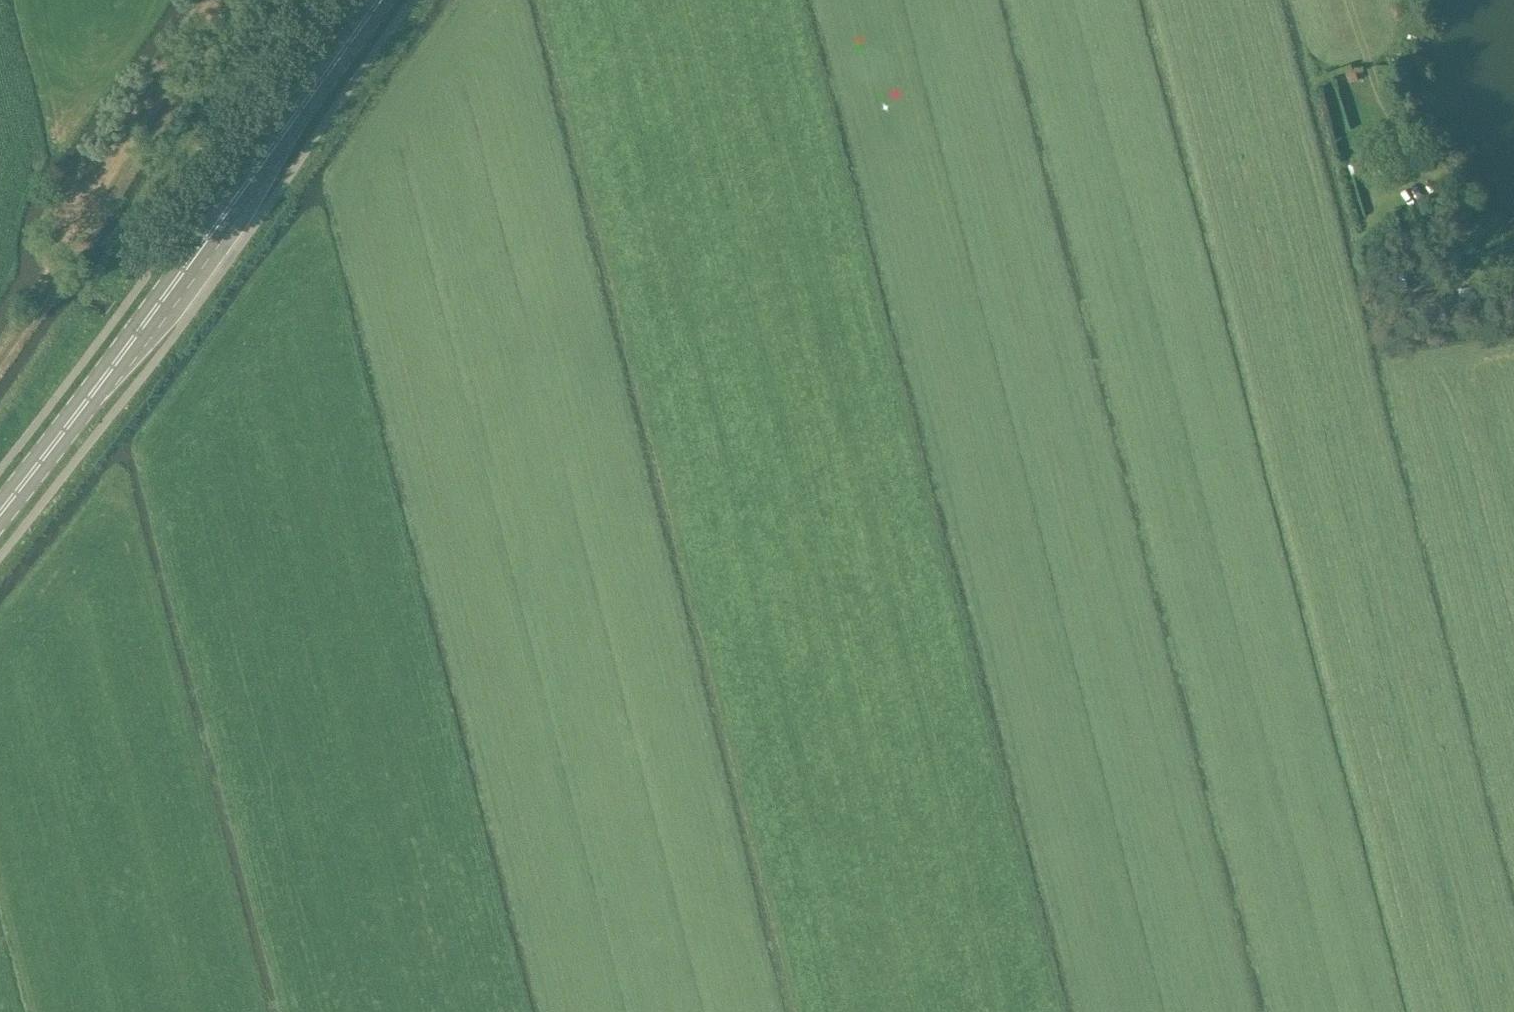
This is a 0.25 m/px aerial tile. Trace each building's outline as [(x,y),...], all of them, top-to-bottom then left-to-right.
[(1355,68),(1346,72),(1349,83),(1358,80),(1355,68)]
